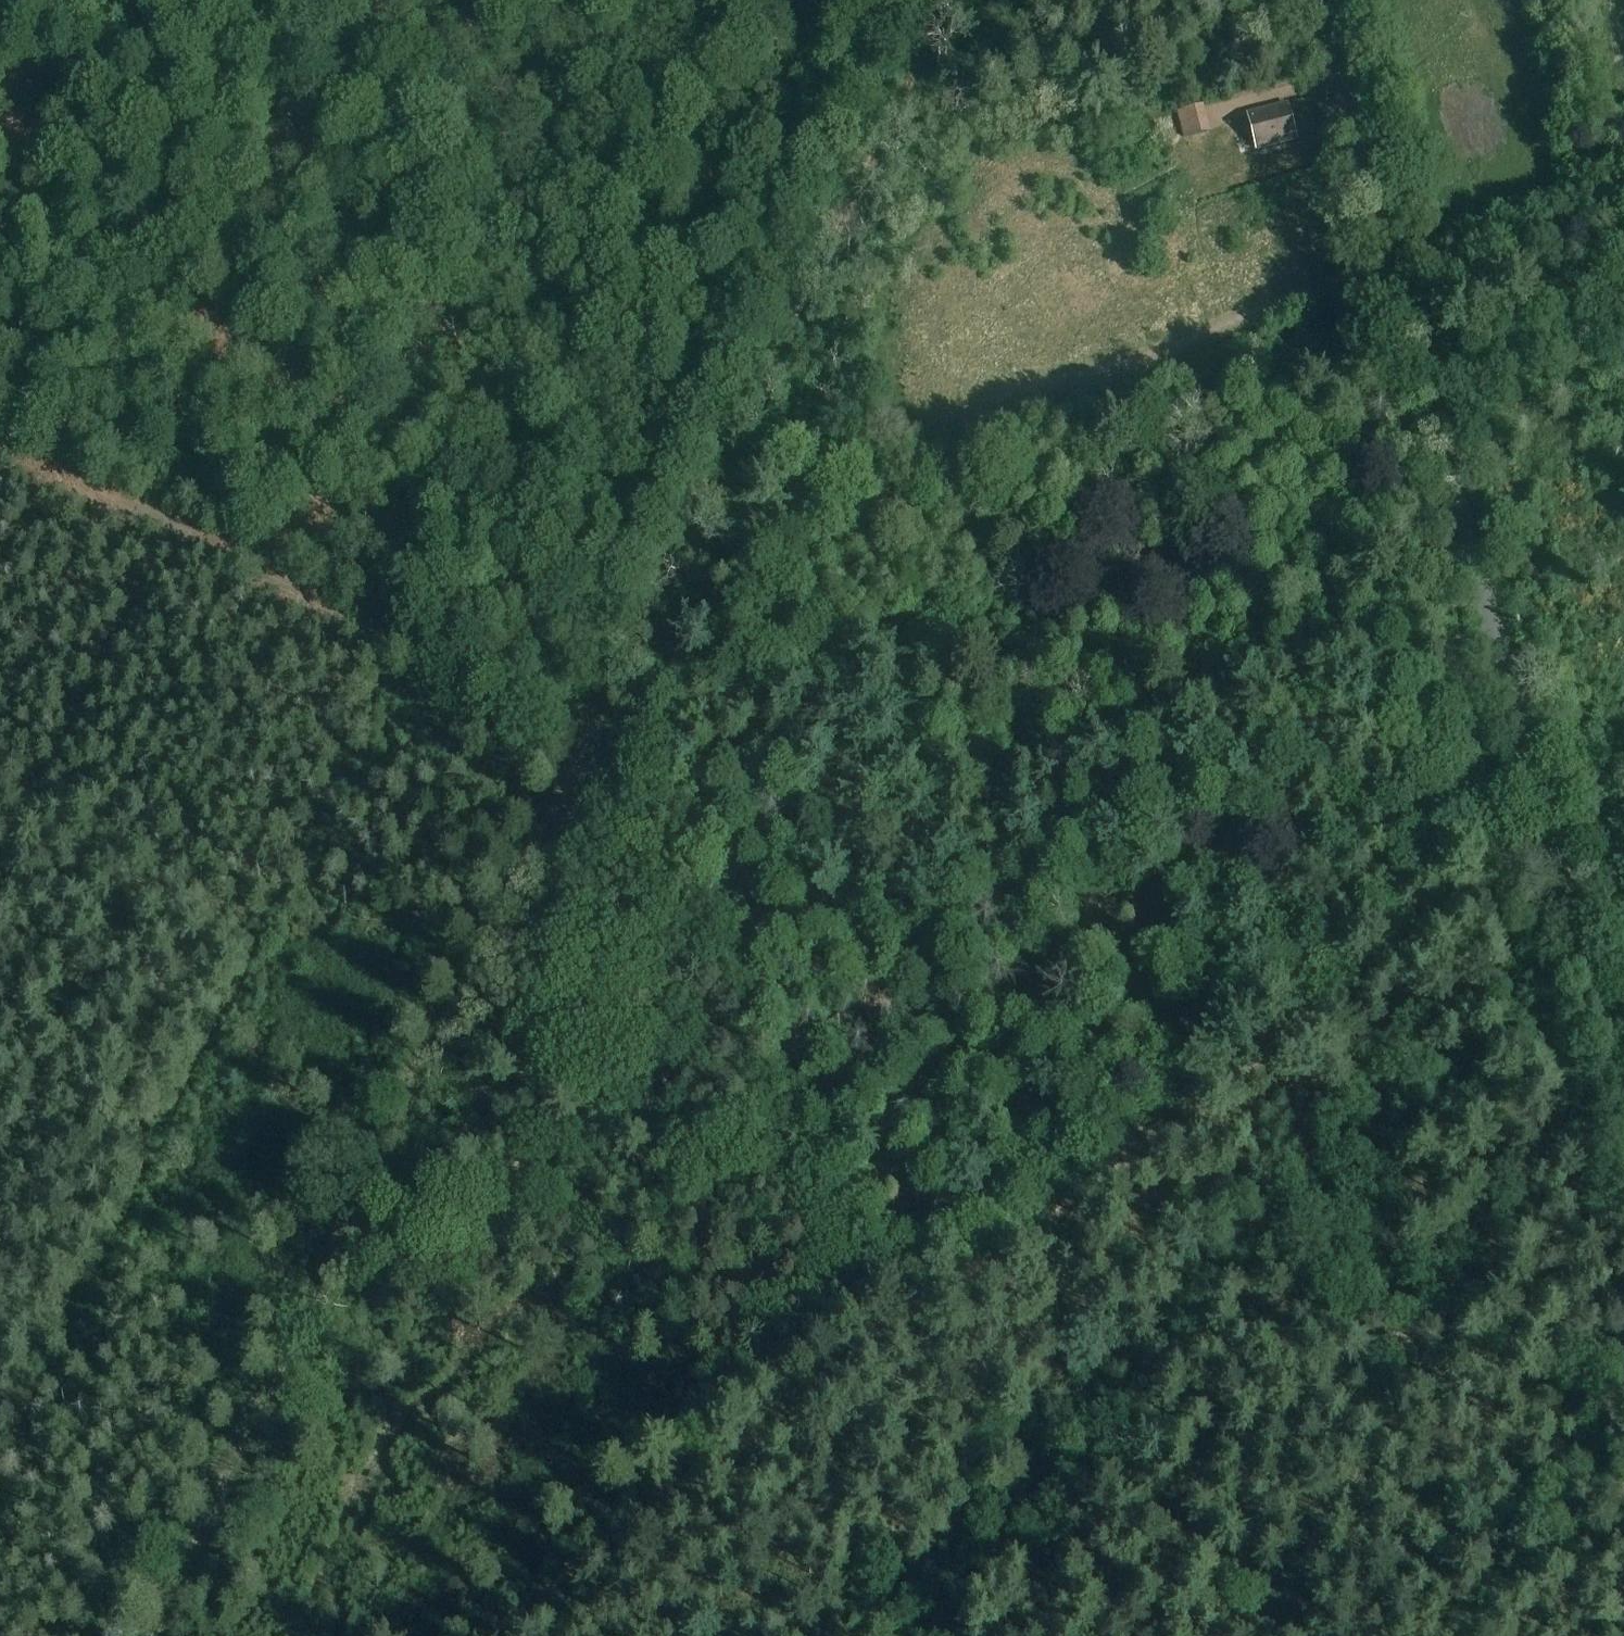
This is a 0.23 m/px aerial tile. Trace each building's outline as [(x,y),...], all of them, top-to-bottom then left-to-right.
[(1184,139),(1211,133),(1204,105),(1177,112),(1184,139)] [(1296,140),(1287,105),(1247,115),(1256,150),(1296,140)]
